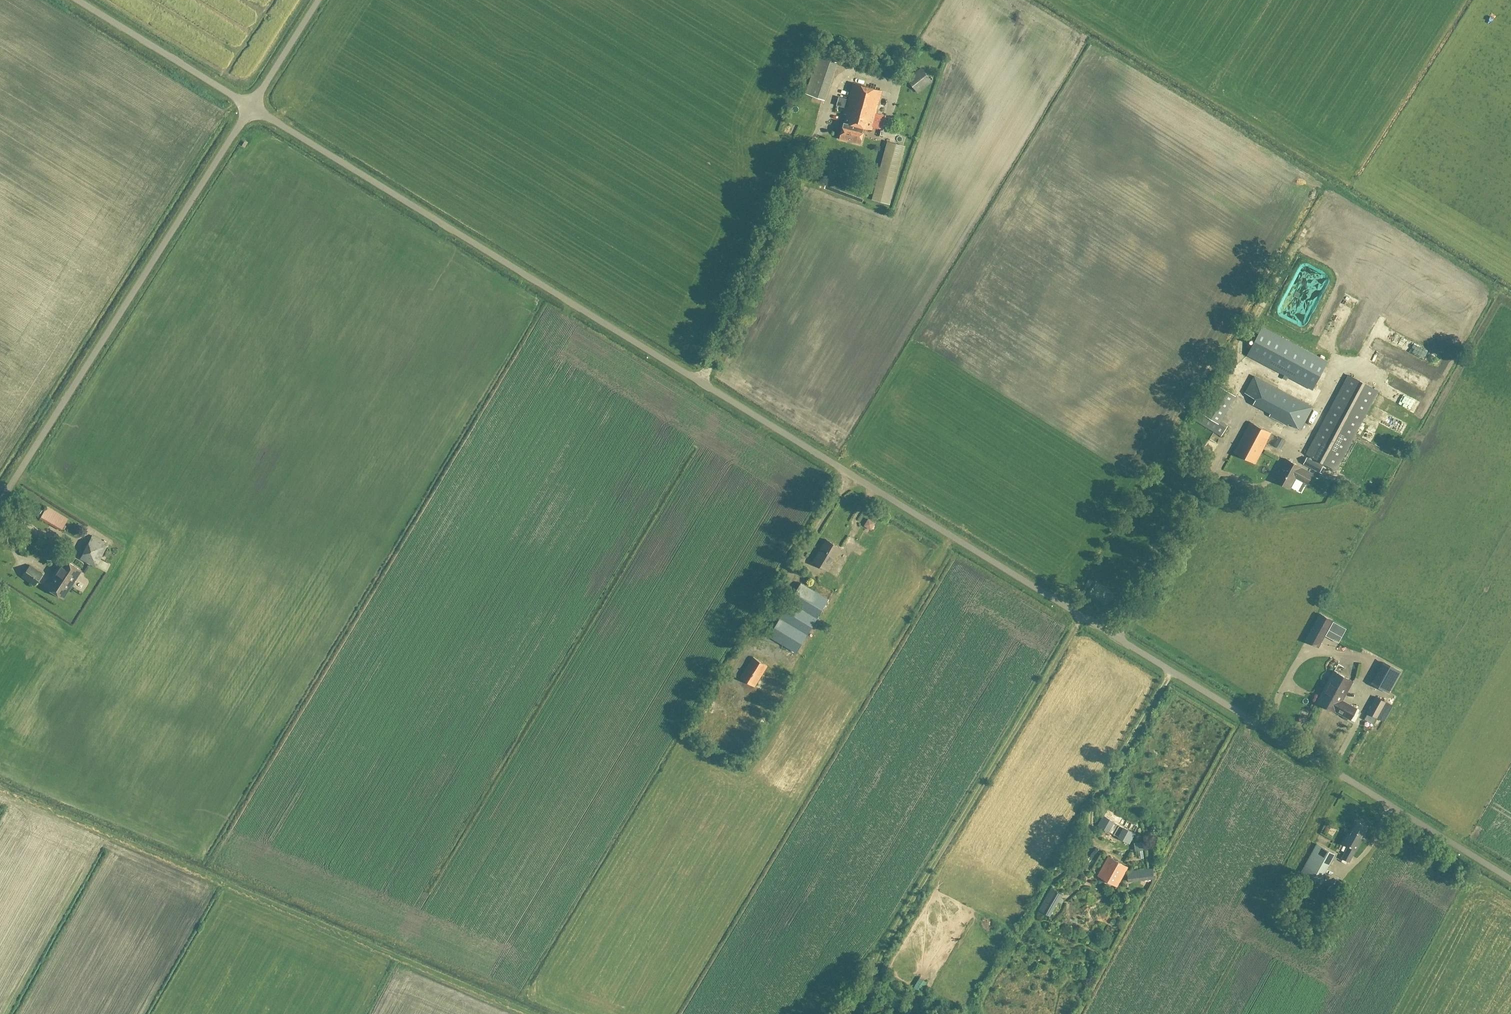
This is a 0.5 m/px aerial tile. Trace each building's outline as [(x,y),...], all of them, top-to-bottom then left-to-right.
[(805,94),(824,101),(837,63),(818,56),(805,94)] [(917,94),(932,83),(921,68),(906,80),(917,94)] [(864,129),(871,131),(882,91),(853,83),(844,114),(846,115),(844,123),(843,122),(839,139),(860,145),(864,129)] [(889,205),(904,147),(887,142),(871,200),(889,205)] [(1330,256),(1339,259),(1341,251),(1332,248),(1330,256)] [(1428,299),(1435,303),(1440,294),(1433,290),(1428,299)] [(1312,391),(1324,369),(1328,362),(1262,327),(1246,356),(1312,391)] [(1301,431),(1313,408),(1254,376),(1244,394),(1253,398),(1253,399),(1255,400),(1252,405),(1270,414),(1268,417),(1286,426),(1287,424),(1301,431)] [(1348,376),(1306,455),(1335,471),(1377,392),(1348,376)] [(1221,437),(1228,426),(1221,422),(1235,397),(1216,385),(1200,413),(1194,421),(1221,437)] [(1272,446),(1276,437),(1250,423),(1234,453),(1254,464),(1266,442),(1272,446)] [(1280,449),(1284,440),(1278,437),(1274,447),(1280,449)] [(1319,473),(1322,466),(1306,458),(1303,464),(1319,473)] [(1274,481),(1289,489),(1295,478),(1307,484),(1312,474),(1301,468),(1286,460),(1274,481)] [(50,525),(57,514),(46,507),(39,519),(50,525)] [(108,544),(92,536),(79,560),(95,568),(108,544)] [(827,571),(840,549),(826,540),(812,563),(827,571)] [(66,585),(70,588),(81,571),(63,560),(54,573),(67,582),(66,585)] [(34,587),(42,575),(29,566),(21,577),(34,587)] [(796,569),(792,573),(799,579),(803,574),(796,569)] [(67,582),(54,573),(44,588),(63,600),(70,588),(66,585),(67,582)] [(800,584),(769,637),(796,654),(828,600),(800,584)] [(1317,648),(1331,621),(1318,614),(1305,641),(1317,648)] [(754,687),(767,666),(752,658),(740,679),(754,687)] [(734,662),(726,671),(732,675),(739,667),(734,662)] [(1385,662),(1373,685),(1388,693),(1401,670),(1385,662)] [(1352,682),(1333,672),(1325,687),(1344,697),(1352,682)] [(1336,713),(1336,712),(1342,701),(1344,697),(1325,687),(1316,702),(1336,713)] [(1376,698),(1367,714),(1376,719),(1383,723),(1391,707),(1385,703),(1376,698)] [(1356,709),(1342,701),(1336,712),(1350,720),(1354,722),(1358,715),(1357,714),(1359,711),(1356,709)] [(709,723),(716,710),(709,706),(701,718),(709,723)] [(745,728),(733,746),(740,751),(752,732),(745,728)] [(1361,755),(1370,760),(1377,744),(1368,740),(1361,755)] [(1348,846),(1341,858),(1349,862),(1353,854),(1354,854),(1361,841),(1359,840),(1366,828),(1356,823),(1349,835),(1348,834),(1343,843),(1348,846)] [(1109,825),(1102,836),(1120,846),(1127,835),(1109,825)] [(1318,882),(1330,861),(1334,854),(1316,845),(1301,873),(1318,882)] [(1117,887),(1127,868),(1108,858),(1098,876),(1117,887)] [(1128,883),(1154,880),(1153,868),(1126,872),(1128,883)] [(1049,917),(1073,876),(1061,869),(1038,910),(1049,917)] [(927,983),(920,979),(913,989),(920,994),(927,983)]
